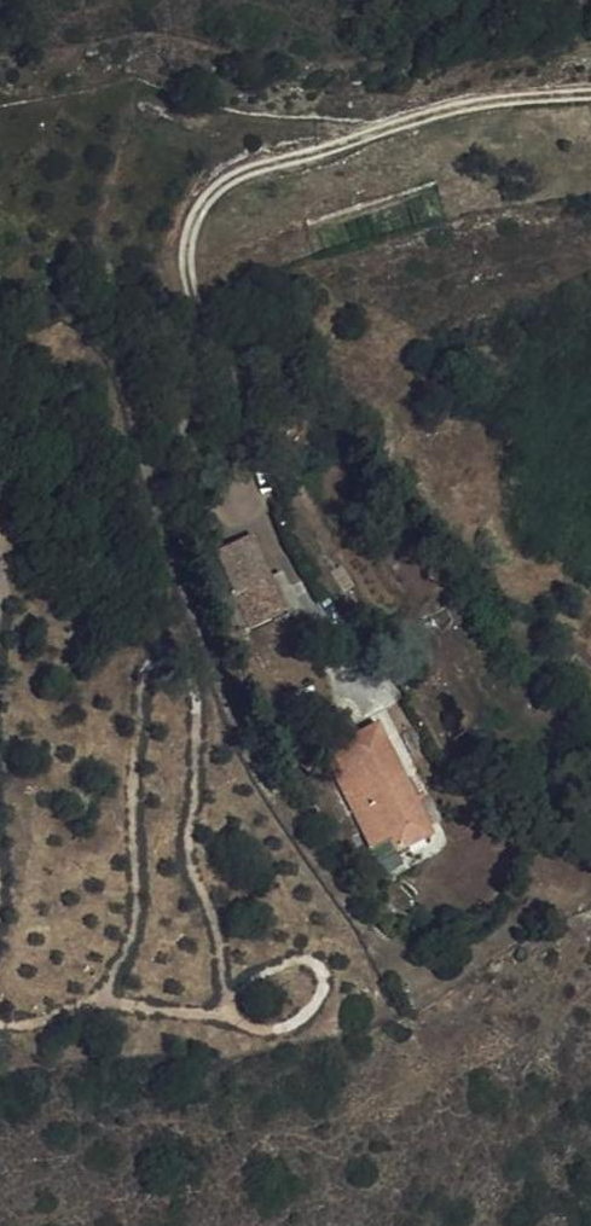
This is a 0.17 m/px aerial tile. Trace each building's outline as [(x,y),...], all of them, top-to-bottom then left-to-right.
[(164,362),(154,363),(156,383),(166,383),(164,362)] [(373,511),(359,518),(367,535),(381,528),(373,511)] [(254,533),(216,546),(223,564),(215,567),(223,590),(227,589),(231,601),(236,599),(244,623),(282,609),(270,579),(254,533)] [(223,564),(216,546),(214,539),(205,543),(229,609),(234,607),(231,601),(227,589),(223,590),(215,567),(223,564)] [(280,575),(270,579),(282,609),(292,605),(280,575)] [(343,741),(359,733),(336,708),(325,723),(319,749),(329,769),(340,764),(335,753),(346,748),(343,741)] [(403,779),(376,725),(359,733),(343,741),(346,748),(335,753),(340,764),(342,766),(335,770),(373,848),(391,839),(396,849),(430,833),(426,826),(414,802),(411,796),(403,799),(395,783),(403,779)] [(411,796),(403,779),(395,783),(403,799),(411,796)] [(426,796),(414,802),(426,826),(438,820),(426,796)] [(396,849),(391,839),(373,848),(370,849),(376,860),(396,849)]
